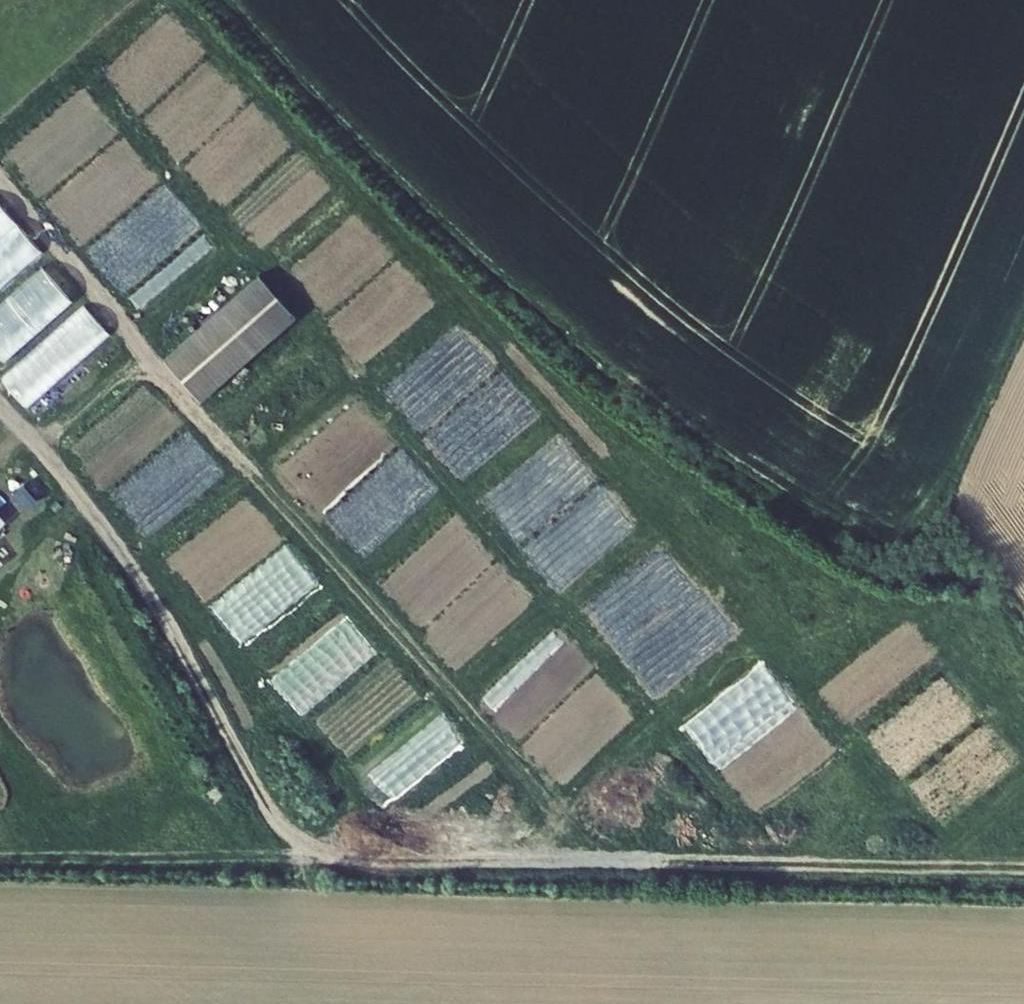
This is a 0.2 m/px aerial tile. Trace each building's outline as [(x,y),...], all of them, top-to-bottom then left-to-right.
[(163,356),(202,399),(297,315),(258,271),(163,356)]
